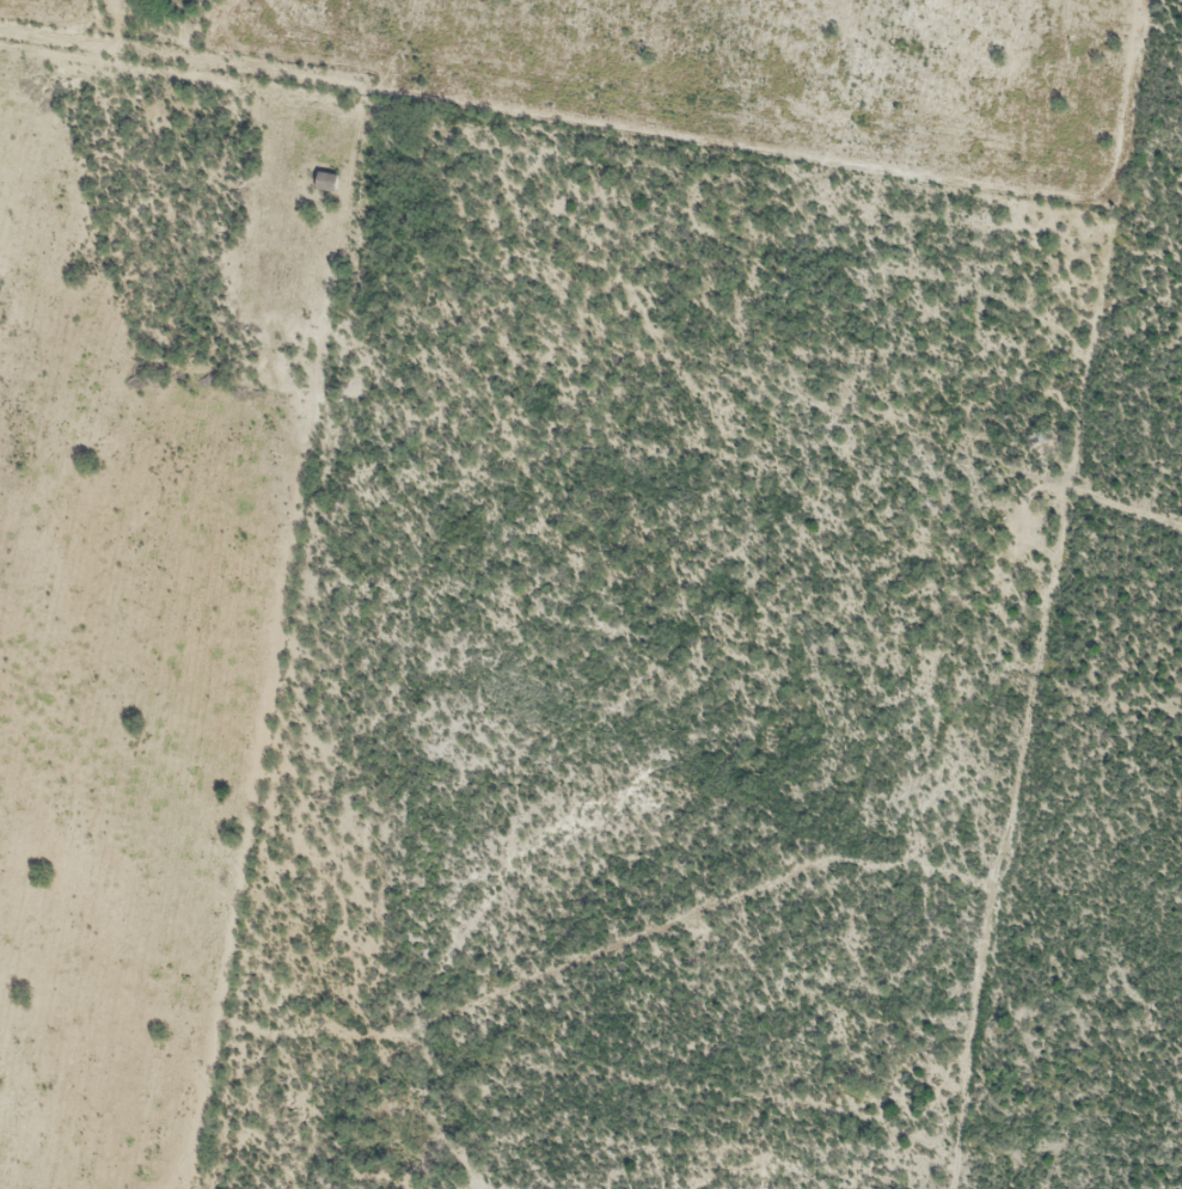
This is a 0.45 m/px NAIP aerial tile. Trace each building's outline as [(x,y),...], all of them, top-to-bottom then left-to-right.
[(340,178),(321,173),(316,189),(335,194),(340,178)] [(1033,436),(1037,446),(1047,443),(1043,432),(1033,436)]
